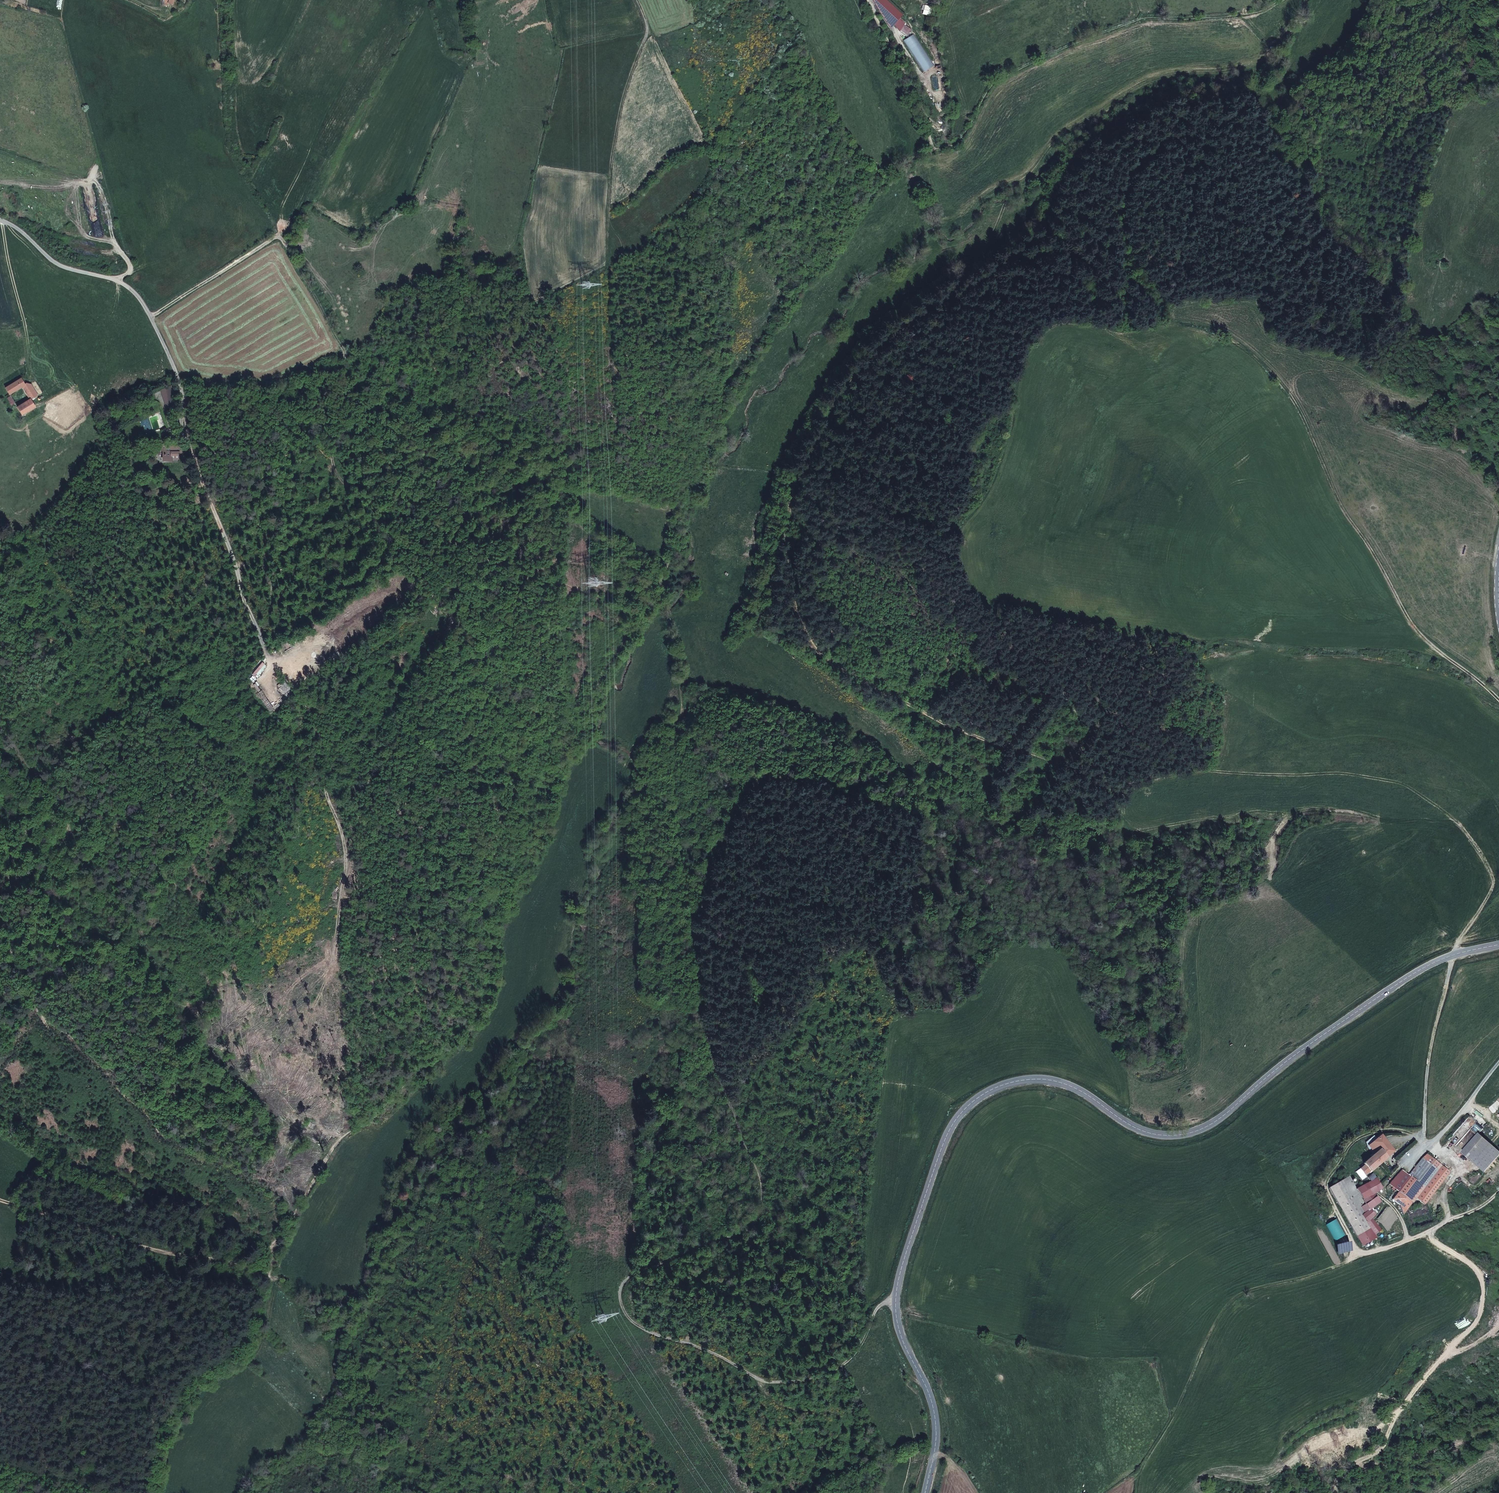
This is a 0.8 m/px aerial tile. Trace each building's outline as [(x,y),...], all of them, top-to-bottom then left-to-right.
[(1498,1155),(1498,1151),(1479,1133),(1462,1152),(1484,1171),(1498,1155)] [(1386,1157),(1379,1149),(1363,1163),(1364,1165),(1369,1170),(1369,1171),(1379,1163),(1386,1157)] [(1393,1163),(1396,1159),(1388,1153),(1386,1157),(1393,1163)] [(1418,1185),(1419,1184),(1410,1177),(1398,1191),(1392,1199),(1399,1205),(1403,1215),(1415,1197),(1423,1203),(1449,1171),(1426,1153),(1422,1158),(1437,1170),(1423,1188),(1418,1185)] [(1423,1188),(1437,1170),(1422,1158),(1417,1164),(1419,1165),(1416,1169),(1415,1167),(1408,1175),(1410,1177),(1419,1184),(1418,1185),(1423,1188)] [(1369,1170),(1364,1165),(1360,1169),(1364,1173),(1367,1171),(1369,1170)] [(1398,1191),(1410,1177),(1408,1175),(1402,1170),(1393,1179),(1389,1184),(1393,1187),(1396,1189),(1398,1191)] [(1375,1215),(1370,1209),(1369,1210),(1366,1204),(1363,1199),(1356,1189),(1357,1189),(1349,1176),(1337,1183),(1329,1188),(1362,1246),(1377,1237),(1375,1234),(1379,1231),(1381,1230),(1374,1222),(1371,1218),(1375,1215)] [(1381,1186),(1376,1179),(1367,1183),(1357,1189),(1356,1189),(1363,1199),(1374,1193),(1382,1188),(1381,1186)] [(1366,1204),(1376,1196),(1374,1193),(1363,1199),(1366,1204)] [(1370,1209),(1380,1202),(1376,1196),(1366,1204),(1369,1210),(1370,1209)]
